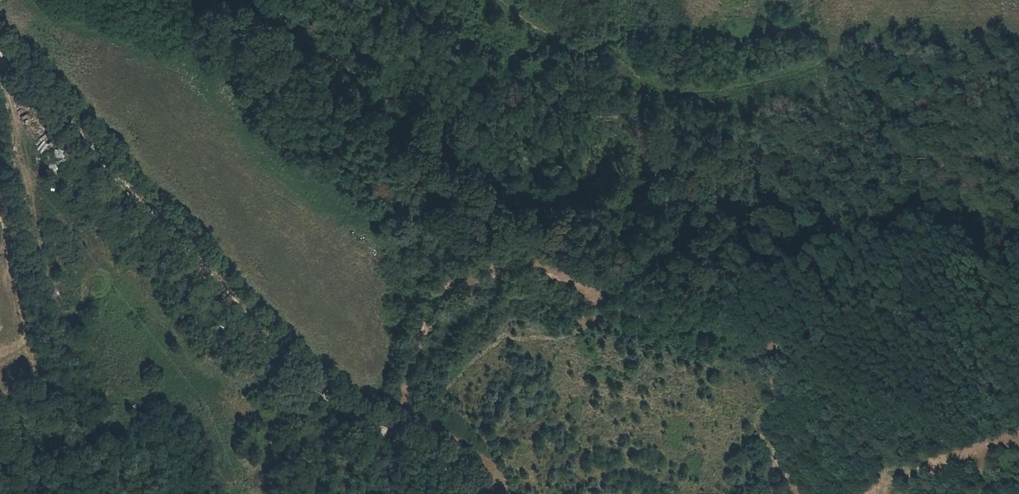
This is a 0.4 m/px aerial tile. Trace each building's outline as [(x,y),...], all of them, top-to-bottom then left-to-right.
[(51,150),(54,158),(62,155),(58,147),(51,150)]
